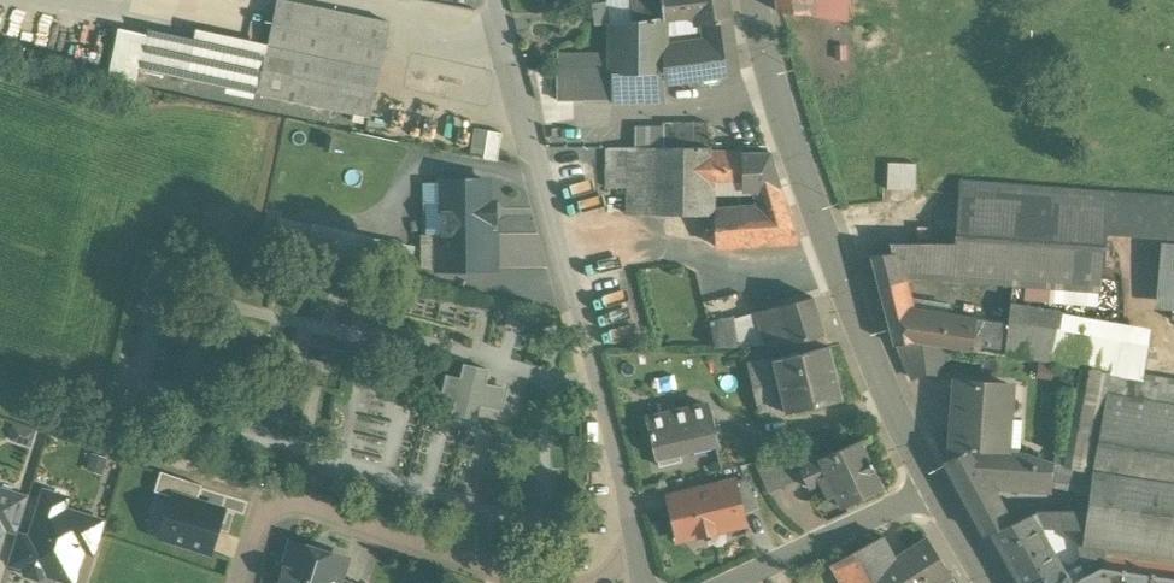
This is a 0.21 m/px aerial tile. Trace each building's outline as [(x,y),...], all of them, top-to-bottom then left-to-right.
[(277,0),(267,47),(380,71),(390,23),(277,0)] [(632,21),(661,17),(660,0),(629,0),(632,21)] [(661,17),(663,17),(663,20),(694,16),(698,46),(734,40),(731,21),(728,0),(660,0),(661,17)] [(780,13),(810,15),(845,21),(845,0),(777,0),(780,13)] [(632,21),(610,24),(611,53),(611,74),(663,74),(662,52),(662,51),(663,20),(663,17),(661,17),(632,21)] [(264,61),(145,36),(138,68),(257,94),(264,61)] [(698,46),(662,51),(662,52),(663,74),(663,84),(699,80),(719,77),(738,74),(734,40),(698,46)] [(380,71),(267,47),(264,61),(257,94),(370,118),(380,71)] [(583,53),(556,53),(557,101),(584,100),(583,53)] [(611,53),(583,53),(584,100),(612,100),(611,74),(611,53)] [(663,74),(611,74),(612,100),(612,104),(664,102),(663,84),(663,74)] [(664,128),(664,148),(709,148),(709,124),(663,124),(664,128)] [(664,128),(635,128),(635,148),(664,148),(664,128)] [(487,131),(474,129),(470,155),(483,157),(487,131)] [(628,148),(608,148),(607,188),(627,188),(628,148)] [(635,148),(628,148),(627,188),(626,214),(706,216),(707,182),(708,154),(709,148),(664,148),(635,148)] [(769,154),(708,154),(707,182),(739,182),(740,188),(754,187),(755,208),(784,205),(769,154)] [(916,166),(888,167),(889,194),(917,193),(916,166)] [(426,235),(443,235),(442,181),(426,182),(426,235)] [(487,203),(486,181),(442,181),(443,235),(487,234),(487,222),(494,222),(494,203),(487,203)] [(1105,192),(961,181),(960,193),(959,193),(956,244),(953,279),(1097,290),(1103,220),(1105,192)] [(1105,192),(1103,220),(1173,226),(1173,197),(1105,192)] [(755,208),(718,212),(712,222),(713,247),(794,242),(784,205),(755,208)] [(443,235),(436,235),(436,270),(495,269),(494,234),(487,234),(443,235)] [(956,244),(889,243),(890,254),(870,257),(875,274),(896,273),(897,275),(953,279),(956,244)] [(896,273),(875,274),(878,287),(900,286),(897,275),(896,273)] [(975,323),(908,314),(900,286),(878,287),(893,346),(897,345),(913,341),(914,341),(943,346),(971,350),(975,323)] [(812,297),(760,312),(762,319),(770,345),(770,346),(790,345),(823,335),(812,297)] [(1151,331),(1010,306),(1007,328),(1003,355),(1081,367),(1081,369),(1114,374),(1143,379),(1143,378),(1151,331)] [(755,313),(733,319),(736,347),(770,345),(762,319),(757,321),(755,313)] [(733,319),(712,325),(714,348),(722,348),(736,347),(733,319)] [(1007,328),(975,323),(971,350),(1003,355),(1007,328)] [(914,341),(913,341),(897,345),(910,378),(924,372),(940,374),(943,346),(914,341)] [(828,347),(791,356),(772,360),(783,405),(785,414),(841,400),(828,347)] [(772,360),(747,366),(752,383),(766,380),(772,407),(783,405),(772,360)] [(504,389),(482,384),(485,370),(463,365),(460,379),(446,376),(441,398),(455,401),(451,415),(474,420),(477,406),(499,411),(504,389)] [(1143,379),(1114,374),(1081,369),(1078,382),(1107,387),(1106,394),(1115,395),(1118,380),(1142,384),(1143,379)] [(766,380),(752,383),(758,410),(772,407),(766,380)] [(1118,380),(1115,395),(1173,405),(1173,390),(1142,384),(1118,380)] [(1009,385),(954,381),(949,448),(967,451),(1004,454),(1009,385)] [(1107,387),(1078,382),(1063,466),(1091,471),(1106,394),(1107,387)] [(1106,394),(1091,471),(1173,484),(1173,405),(1115,395),(1106,394)] [(706,405),(648,418),(651,429),(649,430),(651,439),(652,439),(656,457),(679,452),(714,444),(714,445),(716,445),(706,405)] [(858,442),(799,469),(808,487),(819,481),(826,498),(834,494),(840,508),(880,489),(858,442)] [(986,484),(968,451),(942,462),(983,536),(990,533),(1008,525),(986,484)] [(1004,454),(967,451),(968,451),(986,484),(1050,487),(1052,465),(1050,465),(1050,464),(1024,458),(1025,455),(1004,454)] [(679,452),(656,457),(658,465),(681,460),(679,452)] [(785,456),(752,464),(765,495),(796,481),(785,456)] [(1091,471),(1085,514),(1083,534),(1096,535),(1094,544),(1104,543),(1105,541),(1173,551),(1173,484),(1091,471)] [(173,496),(198,503),(203,485),(161,473),(155,490),(173,496)] [(746,480),(733,483),(741,516),(758,508),(746,480)] [(733,483),(668,498),(678,539),(743,524),(741,516),(733,483)] [(2,531),(14,492),(1,487),(0,489),(0,538),(2,531)] [(28,496),(14,492),(2,531),(16,535),(17,532),(28,496)] [(165,540),(211,553),(223,510),(198,503),(173,496),(166,519),(171,520),(165,540)] [(92,519),(41,503),(31,537),(21,566),(22,567),(26,574),(38,578),(45,574),(72,582),(82,550),(92,519)] [(1008,525),(990,533),(1015,577),(1051,557),(1037,533),(1043,529),(1036,513),(1008,525)] [(1085,514),(1075,513),(1036,513),(1043,529),(1074,530),(1077,546),(1094,544),(1096,535),(1083,534),(1085,514)] [(105,523),(92,519),(82,550),(95,554),(105,523)] [(16,535),(8,562),(21,566),(31,537),(17,532),(16,535)] [(895,561),(882,537),(868,544),(885,574),(883,576),(885,582),(886,582),(939,582),(950,575),(927,539),(895,561)] [(292,543),(279,582),(339,582),(340,579),(346,560),(292,543)] [(1094,544),(1077,546),(1079,561),(1103,557),(1103,556),(1103,555),(1104,543),(1094,544)] [(868,544),(832,565),(842,582),(886,582),(885,582),(883,576),(885,574),(868,544)] [(1015,577),(1019,582),(1067,582),(1052,556),(1051,557),(1015,577)] [(1099,570),(1076,582),(1173,582),(1173,580),(1099,570)]
